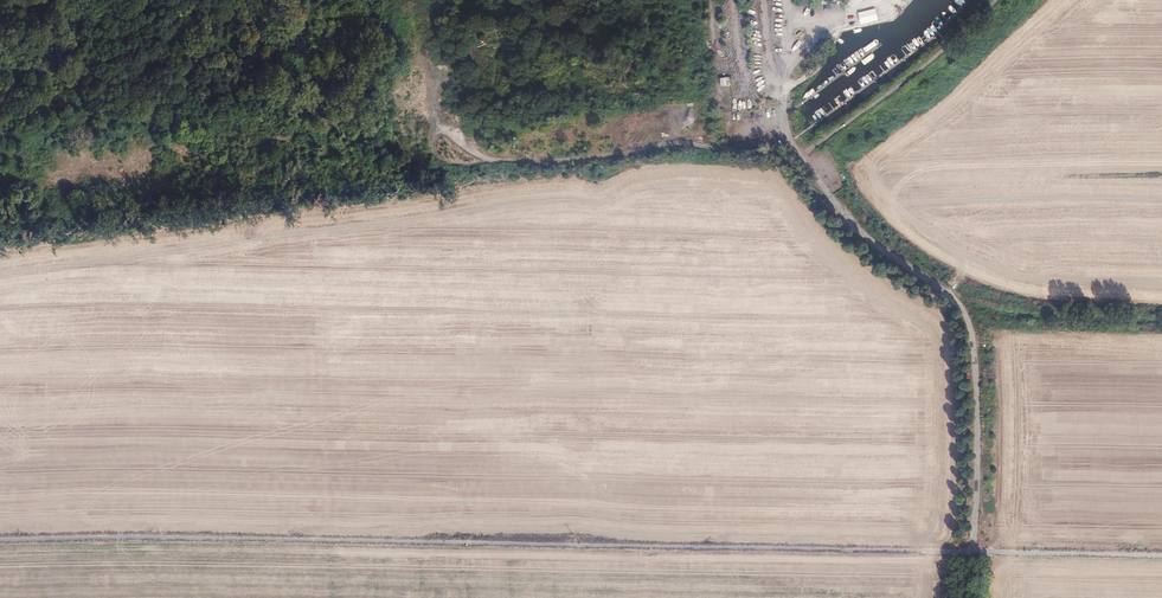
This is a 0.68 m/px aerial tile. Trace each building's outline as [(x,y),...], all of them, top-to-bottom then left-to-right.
[(875,8),(858,13),(861,25),(878,20),(875,8)] [(729,78),(721,78),(721,86),(729,86),(729,78)]
